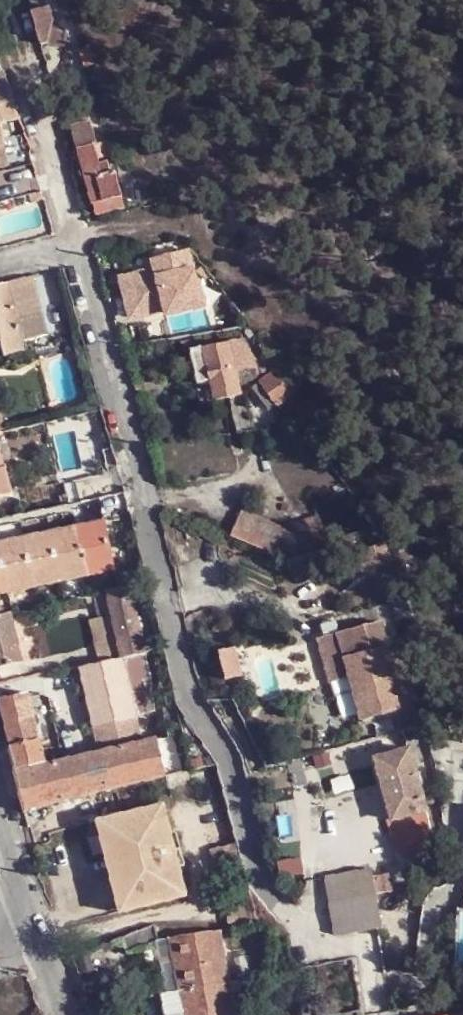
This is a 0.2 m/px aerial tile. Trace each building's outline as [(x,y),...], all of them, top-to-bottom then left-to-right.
[(49,6),(32,11),(41,43),(47,42),(52,21),(49,6)] [(14,100),(3,70),(0,71),(0,105),(14,100)] [(72,121),(78,144),(93,140),(96,140),(90,117),(72,121)] [(93,140),(78,144),(92,200),(122,190),(117,168),(111,167),(108,156),(99,157),(93,140)] [(122,190),(92,200),(95,211),(125,201),(122,190)] [(164,293),(197,285),(190,253),(157,260),(159,272),(164,293)] [(209,279),(214,275),(206,266),(202,269),(209,279)] [(164,293),(159,272),(125,280),(134,319),(169,311),(167,304),(164,293)] [(24,344),(49,338),(34,278),(10,284),(24,344)] [(0,286),(0,318),(0,319),(0,331),(1,336),(6,356),(26,351),(24,344),(10,284),(0,286)] [(200,297),(197,285),(164,293),(167,304),(200,297)] [(234,303),(227,294),(223,298),(230,306),(234,303)] [(252,329),(245,318),(236,320),(242,331),(252,329)] [(232,344),(238,372),(259,368),(252,338),(232,344)] [(219,403),(234,400),(244,398),(238,372),(232,344),(208,349),(215,383),(219,403)] [(208,349),(193,351),(201,385),(215,383),(208,349)] [(280,406),(294,396),(278,373),(263,382),(280,406)] [(258,385),(263,382),(259,374),(253,377),(258,385)] [(205,405),(219,403),(215,383),(201,385),(205,405)] [(303,407),(311,405),(304,396),(300,391),(294,396),(303,407)] [(256,428),(249,397),(244,398),(234,400),(241,431),(256,428)] [(0,470),(0,499),(29,492),(23,464),(0,470)] [(233,537),(275,555),(286,529),(244,511),(233,537)] [(332,518),(286,529),(275,555),(338,540),(332,518)] [(107,525),(106,521),(0,543),(0,548),(107,525)] [(107,525),(0,548),(0,592),(117,567),(107,525)] [(117,567),(0,592),(0,597),(117,572),(117,567)] [(122,591),(109,594),(112,612),(119,639),(123,659),(124,661),(148,657),(132,588),(122,591)] [(109,594),(94,598),(96,614),(112,612),(109,594)] [(112,612),(96,614),(88,617),(99,663),(109,661),(123,659),(119,639),(112,612)] [(0,619),(0,669),(22,663),(10,617),(0,619)] [(333,681),(352,675),(346,658),(371,651),(389,647),(382,621),(320,639),(333,681)] [(220,675),(239,671),(233,641),(214,645),(220,675)] [(352,675),(365,720),(403,710),(393,675),(397,674),(389,647),(371,651),(346,658),(352,675)] [(148,657),(124,661),(136,718),(165,713),(152,656),(148,657)] [(94,729),(136,719),(136,718),(124,661),(123,659),(109,661),(99,663),(80,668),(94,729)] [(29,694),(1,701),(2,703),(27,811),(166,777),(158,739),(142,742),(99,752),(46,765),(29,694)] [(136,719),(94,729),(99,752),(142,742),(136,719)] [(399,820),(431,811),(414,749),(380,758),(397,820),(399,820)] [(162,807),(104,821),(123,901),(182,887),(178,871),(174,872),(165,838),(170,837),(162,807)] [(431,811),(399,820),(406,845),(407,847),(409,847),(439,839),(431,811)] [(406,845),(399,820),(397,820),(392,821),(399,847),(406,845)] [(104,821),(95,823),(115,902),(123,901),(104,821)] [(178,871),(170,837),(165,838),(174,872),(178,871)] [(439,839),(409,847),(412,856),(441,848),(439,839)] [(372,857),(337,863),(349,933),(384,927),(378,894),(397,891),(395,872),(375,876),(372,857)] [(157,942),(154,927),(152,928),(143,931),(147,944),(157,942)] [(143,931),(123,939),(127,950),(147,944),(143,931)] [(232,931),(222,933),(224,941),(234,940),(232,931)] [(231,983),(224,941),(222,933),(170,941),(175,964),(180,992),(231,983)] [(175,964),(170,941),(156,945),(162,966),(175,964)] [(243,989),(241,981),(231,983),(232,991),(243,989)] [(232,991),(231,983),(180,992),(184,1014),(237,1014),(232,991)] [(162,996),(166,1014),(181,1014),(184,1014),(180,992),(162,996)] [(315,1010),(315,1014),(342,1014),(340,1005),(315,1010)]
